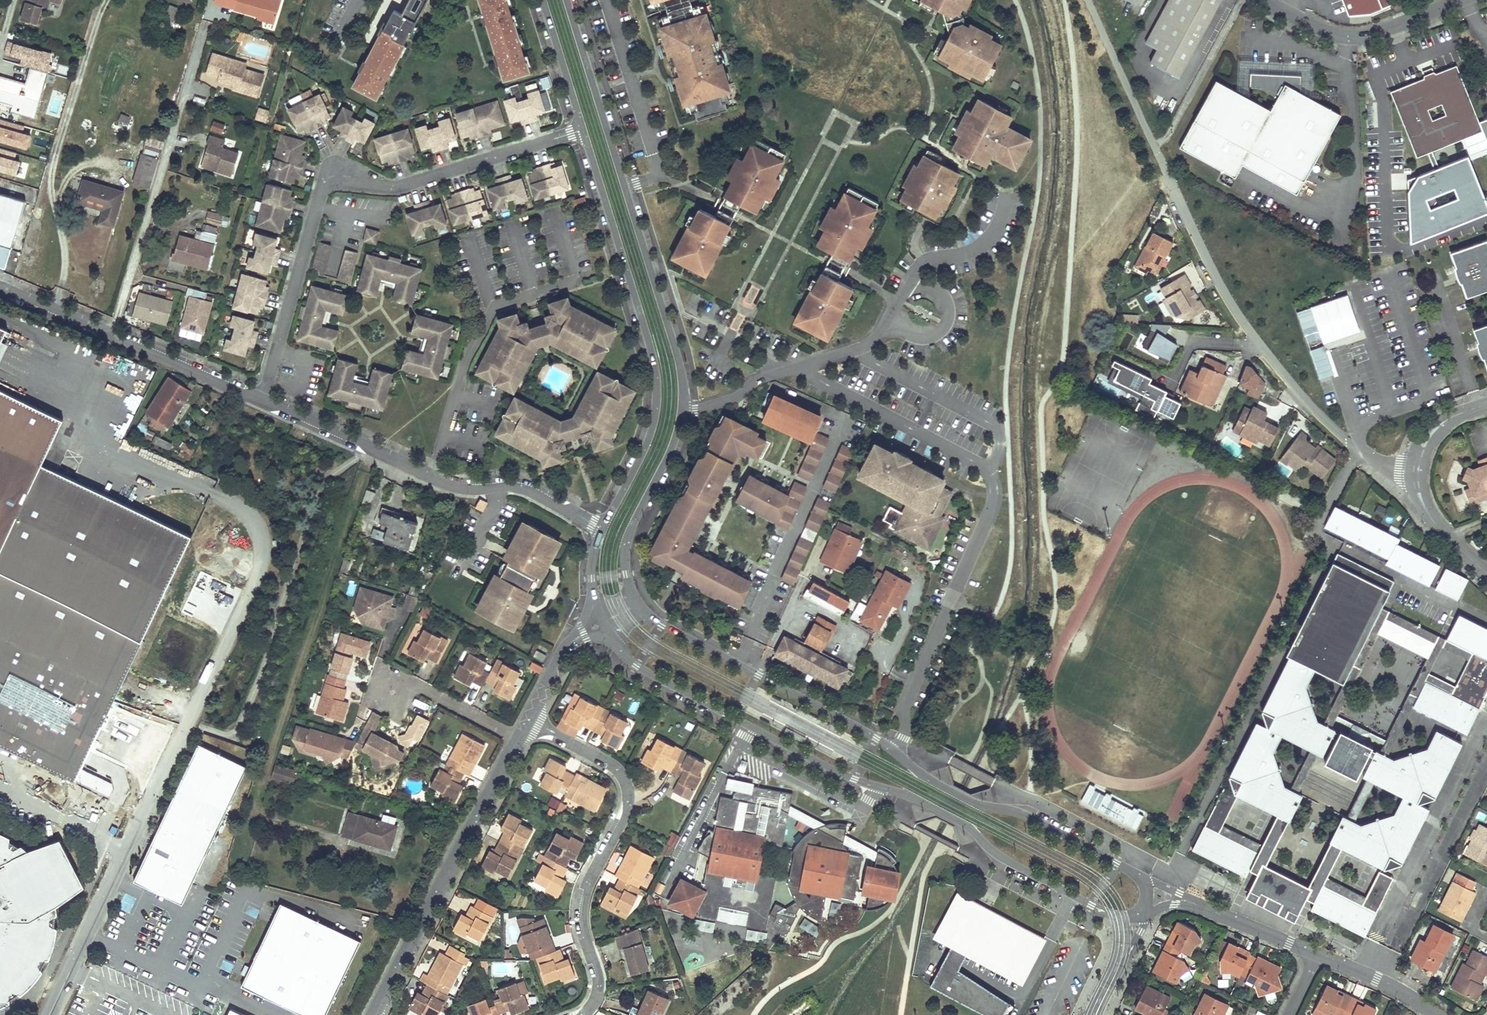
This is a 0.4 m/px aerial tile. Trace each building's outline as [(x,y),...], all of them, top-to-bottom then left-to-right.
[(32,0),(27,0),(21,19),(38,24),(43,7),(48,9),(51,1),(62,4),(63,0),(32,0)] [(235,9),(260,16),(266,18),(265,20),(276,23),(282,1),(279,0),(216,0),(215,2),(235,8),(235,9)] [(429,0),(409,0),(402,14),(417,22),(429,0)] [(530,72),(527,61),(524,62),(518,41),(520,41),(514,20),(512,21),(505,0),(480,0),(484,12),(487,23),(496,53),(500,64),(504,79),(530,72)] [(695,0),(654,0),(657,8),(660,7),(660,8),(664,7),(666,14),(663,16),(663,17),(660,18),(665,34),(668,43),(668,44),(675,42),(677,49),(670,51),(670,52),(673,62),(675,67),(678,76),(678,77),(685,75),(687,82),(680,84),(681,85),(684,95),(689,111),(692,110),(692,111),(696,110),(698,117),(728,107),(726,100),(730,99),(729,98),(733,97),(728,81),(725,72),(724,70),(718,73),(715,66),(722,64),(722,63),(719,53),(718,48),(715,39),(714,37),(707,40),(705,33),(712,31),(712,30),(709,20),(704,4),(701,5),(700,4),(696,5),(695,0)] [(933,54),(950,63),(959,68),(963,70),(972,74),(988,83),(996,69),(990,66),(1001,46),(989,40),(981,35),(977,33),(968,29),(966,28),(965,27),(964,25),(962,24),(961,21),(961,20),(960,18),(960,17),(960,15),(960,13),(960,11),(961,9),(962,7),(966,0),(922,0),(919,6),(934,13),(937,7),(942,10),(949,37),(946,42),(940,40),(933,54)] [(970,0),(966,0),(962,7),(966,9),(971,0),(970,0)] [(1146,43),(1158,49),(1150,62),(1178,78),(1220,0),(1169,0),(1146,43)] [(1390,6),(1389,0),(1344,0),(1348,16),(1390,6)] [(176,13),(178,8),(171,5),(168,10),(176,13)] [(666,14),(664,7),(660,8),(660,7),(657,8),(660,18),(663,17),(663,16),(666,14)] [(354,86),(377,98),(382,89),(379,87),(389,68),(392,70),(402,51),(399,49),(409,30),(412,31),(417,22),(402,14),(394,10),(387,23),(381,35),(366,62),(361,73),(354,86)] [(377,33),(381,35),(387,23),(384,21),(377,33)] [(979,29),(970,25),(968,29),(977,33),(979,29)] [(714,37),(712,31),(705,33),(707,40),(714,37)] [(992,36),(983,31),(981,35),(989,40),(992,36)] [(32,68),(36,69),(37,65),(41,53),(8,42),(5,51),(11,53),(10,56),(21,59),(20,64),(32,68)] [(677,49),(675,42),(668,44),(670,51),(677,49)] [(49,69),(53,57),(41,53),(37,65),(49,69)] [(240,92),(259,97),(265,77),(246,71),(235,67),(237,61),(215,54),(209,75),(221,78),(220,82),(235,86),(241,88),(240,92)] [(357,71),(361,73),(366,62),(363,60),(357,71)] [(246,71),(248,64),(237,61),(235,67),(246,71)] [(959,68),(950,63),(948,67),(957,72),(959,68)] [(724,70),(722,64),(715,66),(718,73),(724,70)] [(72,68),(59,65),(57,73),(69,77),(72,68)] [(1456,66),(1436,73),(1433,71),(1424,75),(1423,78),(1390,92),(1417,157),(1428,153),(1434,169),(1418,176),(1408,191),(1411,244),(1486,213),(1486,203),(1468,156),(1438,167),(1432,151),(1482,131),(1456,66)] [(34,117),(48,73),(36,69),(32,68),(27,84),(1,76),(0,81),(0,101),(1,100),(14,104),(22,106),(20,113),(34,117)] [(972,74),(963,70),(961,74),(969,78),(972,74)] [(1216,80),(1179,147),(1235,178),(1242,165),(1297,195),(1341,114),(1313,99),(1301,92),(1302,75),(1250,73),(1249,88),(1259,88),(1278,98),(1271,110),(1249,98),(1237,92),(1216,80)] [(685,75),(678,77),(680,84),(687,82),(685,75)] [(542,89),(551,87),(548,76),(540,78),(542,89)] [(1019,84),(1013,80),(1010,86),(1016,89),(1019,84)] [(513,97),(521,95),(518,84),(510,86),(513,97)] [(529,93),(530,98),(524,101),(530,122),(537,120),(535,113),(545,110),(539,90),(529,93)] [(303,97),(305,102),(314,99),(311,94),(303,97)] [(332,118),(321,95),(314,99),(305,102),(318,129),(324,126),(322,122),(326,121),(332,118)] [(305,102),(303,97),(292,103),(294,107),(305,102)] [(523,124),(530,122),(524,101),(517,103),(515,98),(505,101),(511,121),(521,118),(523,124)] [(989,105),(979,99),(967,122),(964,127),(963,131),(960,136),(953,148),(973,158),(980,162),(986,165),(991,156),(1011,167),(1016,158),(1022,145),(1027,136),(998,121),(1002,112),(997,109),(989,105)] [(991,101),(989,105),(997,109),(999,105),(991,101)] [(311,132),(318,129),(305,102),(294,107),(290,109),(300,132),(305,130),(309,128),(311,132)] [(505,125),(498,102),(473,109),(482,137),(488,136),(487,130),(491,129),(505,125)] [(22,106),(14,104),(12,110),(20,113),(22,106)] [(340,137),(346,140),(357,120),(352,117),(354,112),(344,107),(334,126),(343,131),(340,137)] [(257,120),(268,122),(270,112),(260,109),(257,120)] [(474,139),(482,137),(473,109),(457,114),(464,137),(468,136),(472,135),(474,139)] [(122,114),(119,121),(127,125),(130,117),(122,114)] [(365,118),(363,123),(357,120),(346,140),(353,143),(356,138),(365,142),(375,123),(365,118)] [(440,121),(441,126),(434,128),(441,150),(448,148),(446,142),(456,138),(450,118),(440,121)] [(23,134),(25,126),(0,119),(0,128),(23,134)] [(213,120),(209,131),(221,135),(225,124),(213,120)] [(434,152),(441,150),(434,128),(428,131),(427,125),(416,129),(422,149),(432,146),(434,152)] [(0,128),(0,143),(26,150),(30,136),(23,134),(0,128)] [(151,128),(143,154),(160,159),(168,133),(151,128)] [(416,153),(409,129),(392,135),(401,163),(407,161),(406,156),(410,154),(416,153)] [(232,175),(240,152),(224,147),(226,139),(210,134),(207,142),(209,143),(203,162),(219,167),(218,170),(232,175)] [(306,142),(281,135),(275,160),(303,167),(305,161),(301,159),(302,155),(306,142)] [(393,165),(401,163),(392,135),(376,140),(383,163),(388,162),(392,161),(393,165)] [(1027,136),(1022,145),(1026,147),(1031,139),(1027,136)] [(786,154),(756,139),(744,160),(743,160),(732,181),(733,182),(726,196),(713,189),(710,195),(717,199),(722,201),(717,210),(713,208),(705,204),(703,210),(700,208),(695,216),(694,216),(689,224),(681,240),(683,240),(676,254),(685,259),(684,261),(696,267),(697,265),(706,270),(713,256),(715,257),(723,242),(727,233),(726,233),(741,205),(756,212),(763,197),(765,198),(776,177),(775,176),(786,154)] [(14,160),(16,153),(0,149),(0,156),(14,160)] [(948,160),(928,149),(917,169),(913,177),(911,180),(907,188),(899,204),(933,221),(942,204),(946,197),(947,193),(951,186),(958,173),(945,166),(948,160)] [(135,183),(152,188),(160,159),(143,154),(135,183)] [(20,162),(14,160),(0,156),(0,172),(16,176),(20,162)] [(732,181),(743,160),(739,158),(734,166),(736,167),(734,171),(732,170),(728,179),(732,181)] [(980,162),(973,158),(970,162),(978,166),(980,162)] [(1020,160),(1016,158),(1011,167),(1015,169),(1020,160)] [(301,176),(303,167),(275,160),(270,177),(294,183),(295,178),(296,174),(301,176)] [(219,167),(203,162),(202,165),(218,170),(219,167)] [(553,168),(551,164),(544,166),(553,194),(568,189),(562,165),(557,167),(553,168)] [(536,199),(553,194),(544,166),(537,169),(538,173),(534,174),(529,176),(536,199)] [(917,169),(913,167),(909,175),(913,177),(917,169)] [(1408,191),(1418,176),(1417,176),(1407,180),(1408,191)] [(512,182),(511,177),(503,179),(510,199),(517,197),(519,203),(528,200),(522,180),(512,182)] [(772,191),(774,187),(775,188),(780,179),(776,177),(765,198),(769,200),(773,191),(772,191)] [(503,202),(510,199),(503,179),(496,181),(498,187),(489,190),(495,210),(505,207),(503,202)] [(114,225),(123,195),(107,191),(108,187),(85,180),(79,201),(96,206),(97,202),(106,205),(105,209),(101,222),(114,225)] [(268,185),(264,200),(292,208),(294,202),(289,201),(290,197),(292,191),(268,185)] [(107,191),(123,195),(124,192),(108,187),(107,191)] [(869,226),(867,226),(879,204),(849,188),(837,209),(836,209),(824,230),(826,231),(818,246),(833,254),(818,282),(817,281),(812,290),(804,305),(806,306),(799,319),(807,323),(806,325),(812,329),(819,332),(820,330),(829,335),(836,321),(837,322),(845,307),(850,299),(849,298),(853,289),(850,288),(853,283),(846,279),(841,277),(846,267),(851,270),(858,273),(861,267),(848,261),(856,247),(857,248),(869,226)] [(470,194),(469,190),(463,192),(472,220),(488,215),(480,191),(474,193),(470,194)] [(447,201),(455,225),(472,220),(463,192),(455,194),(456,198),(453,200),(447,201)] [(27,201),(0,193),(0,244),(12,248),(27,201)] [(576,207),(587,204),(585,198),(573,201),(576,207)] [(717,199),(713,208),(717,210),(722,201),(717,199)] [(290,217),(292,208),(264,200),(257,226),(281,233),(284,220),(285,215),(290,217)] [(430,208),(428,203),(422,204),(429,225),(434,224),(436,229),(446,226),(440,205),(430,208)] [(422,227),(429,225),(422,204),(415,207),(417,213),(407,216),(413,236),(423,233),(422,227)] [(827,215),(829,216),(827,220),(825,219),(821,228),(824,230),(836,209),(832,207),(827,215)] [(207,221),(228,227),(231,218),(209,212),(207,221)] [(694,216),(690,214),(685,222),(689,224),(694,216)] [(208,269),(218,235),(215,234),(218,227),(206,223),(204,231),(201,241),(180,236),(175,255),(190,259),(189,263),(208,269)] [(873,228),(869,226),(857,248),(861,250),(866,241),(864,240),(866,236),(868,237),(873,228)] [(364,240),(376,244),(380,232),(368,229),(364,240)] [(1174,237),(1154,229),(1148,245),(1151,246),(1144,263),(1151,266),(1162,270),(1174,237)] [(731,235),(727,233),(723,242),(727,244),(731,235)] [(260,245),(258,252),(279,257),(281,251),(274,249),(277,240),(257,234),(255,244),(260,245)] [(1486,239),(1450,253),(1455,267),(1453,268),(1455,272),(1457,271),(1460,279),(1457,279),(1459,284),(1461,283),(1467,297),(1486,290),(1486,240),(1486,239)] [(331,246),(320,242),(312,271),(323,274),(331,246)] [(12,248),(0,244),(0,260),(8,263),(12,248)] [(1151,246),(1148,245),(1140,266),(1150,269),(1151,266),(1144,263),(1151,246)] [(347,250),(339,279),(350,282),(358,253),(347,250)] [(270,264),(277,265),(279,257),(258,252),(256,260),(251,258),(248,268),(268,273),(270,264)] [(685,259),(676,254),(674,258),(683,262),(684,261),(685,259)] [(190,259),(175,255),(174,259),(189,263),(190,259)] [(389,261),(368,255),(358,290),(376,296),(380,282),(376,276),(381,273),(384,279),(394,282),(400,279),(402,284),(397,287),(393,300),(412,306),(422,270),(401,264),(389,261)] [(390,256),(389,261),(401,264),(403,259),(390,256)] [(706,270),(697,265),(696,267),(696,269),(704,273),(706,270)] [(841,277),(846,279),(851,270),(846,267),(841,277)] [(388,284),(397,287),(402,284),(400,279),(394,282),(384,279),(381,273),(376,276),(380,282),(388,284)] [(243,275),(239,290),(267,298),(269,293),(264,291),(265,287),(267,281),(243,275)] [(1168,299),(1175,311),(1182,312),(1184,316),(1189,318),(1205,308),(1200,300),(1197,301),(1194,297),(1191,292),(1188,287),(1191,285),(1185,275),(1162,289),(1168,299)] [(812,290),(817,281),(813,279),(808,288),(812,290)] [(751,307),(759,289),(751,285),(743,304),(751,307)] [(298,339),(335,349),(340,330),(325,326),(319,331),(316,326),(321,322),(324,313),(321,308),(327,305),(329,310),(344,314),(349,296),(313,286),(307,307),(304,319),(298,339)] [(260,306),(265,307),(267,298),(239,290),(234,308),(258,315),(259,309),(260,306)] [(1157,296),(1154,291),(1143,298),(1146,303),(1157,296)] [(167,324),(173,301),(140,292),(133,315),(167,324)] [(1348,293),(1310,306),(1322,343),(1361,329),(1348,293)] [(191,295),(182,327),(203,333),(212,301),(191,295)] [(547,324),(529,329),(527,320),(519,323),(516,313),(503,317),(505,325),(501,326),(497,335),(498,338),(491,352),(488,353),(484,361),(485,365),(480,374),(495,381),(498,377),(500,378),(498,382),(511,389),(515,382),(518,380),(522,372),(521,369),(528,355),(532,353),(537,344),(539,344),(549,342),(550,340),(560,345),(563,344),(578,351),(579,354),(587,358),(590,358),(597,361),(604,348),(600,345),(601,343),(606,346),(613,331),(604,326),(603,323),(595,318),(592,320),(578,312),(577,309),(569,304),(564,306),(562,299),(549,303),(552,313),(544,315),(547,324)] [(849,309),(854,301),(850,299),(845,307),(849,309)] [(1168,299),(1165,301),(1172,313),(1175,311),(1168,299)] [(319,331),(325,326),(327,319),(329,310),(327,305),(321,308),(324,313),(321,322),(316,326),(319,331)] [(447,345),(453,324),(417,314),(411,332),(426,336),(430,333),(433,338),(429,340),(426,352),(428,357),(423,359),(421,353),(408,349),(402,369),(438,378),(444,358),(447,345)] [(1138,315),(1125,315),(1124,324),(1138,325),(1138,315)] [(237,327),(235,333),(256,339),(258,333),(251,331),(254,322),(234,316),(232,326),(237,327)] [(806,325),(807,323),(799,319),(797,323),(805,327),(806,325)] [(1167,363),(1176,345),(1163,338),(1170,326),(1151,325),(1151,331),(1142,347),(1149,351),(1150,350),(1160,355),(1158,359),(1167,363)] [(1475,329),(1478,338),(1476,339),(1478,344),(1480,343),(1483,351),(1481,352),(1483,358),(1485,358),(1486,363),(1486,325),(1475,329)] [(10,331),(0,327),(0,354),(10,331)] [(829,335),(820,330),(819,332),(818,334),(827,339),(829,335)] [(248,346),(254,348),(256,339),(235,333),(233,342),(228,340),(225,351),(245,356),(248,346)] [(423,359),(428,357),(426,352),(429,340),(433,338),(430,333),(426,336),(423,345),(421,353),(423,359)] [(449,359),(453,347),(447,345),(444,358),(449,359)] [(1323,346),(1308,352),(1311,358),(1325,352),(1323,346)] [(1190,369),(1179,391),(1213,406),(1217,398),(1213,396),(1219,383),(1223,385),(1227,375),(1222,373),(1226,366),(1206,357),(1199,373),(1190,369)] [(363,405),(383,410),(393,373),(375,368),(371,382),(374,387),(369,390),(365,386),(355,382),(350,385),(348,380),(354,378),(358,364),(340,359),(329,396),(350,401),(363,405)] [(1119,369),(1113,380),(1142,395),(1139,403),(1156,411),(1157,410),(1173,418),(1180,403),(1164,396),(1166,392),(1149,383),(1151,379),(1114,361),(1111,366),(1119,369)] [(1246,364),(1237,391),(1259,399),(1265,386),(1246,364)] [(560,422),(551,417),(547,418),(533,411),(532,407),(524,403),(521,404),(513,400),(506,413),(511,416),(510,418),(505,416),(497,430),(506,435),(507,439),(515,443),(518,442),(533,450),(533,453),(541,457),(546,456),(548,463),(561,459),(558,449),(566,447),(563,439),(573,437),(582,433),(585,441),(592,439),(595,449),(609,444),(606,437),(611,436),(615,428),(614,424),(621,410),(624,409),(628,401),(627,397),(632,388),(617,381),(615,385),(612,384),(615,380),(601,373),(598,380),(594,381),(590,390),(591,393),(584,407),(580,408),(575,418),(573,417),(567,418),(562,420),(560,422)] [(150,424),(164,434),(195,386),(191,383),(188,388),(170,377),(147,413),(151,415),(155,418),(150,424)] [(374,387),(371,382),(362,380),(354,378),(348,380),(350,385),(355,382),(365,386),(369,390),(374,387)] [(1217,398),(1223,385),(1219,383),(1213,396),(1217,398)] [(8,748),(75,779),(191,533),(48,465),(67,423),(0,391),(0,744),(8,748)] [(821,416),(775,395),(773,398),(820,418),(821,416)] [(820,418),(773,398),(766,416),(766,417),(773,420),(772,423),(780,427),(781,424),(788,427),(787,430),(795,433),(796,430),(803,433),(802,436),(810,440),(812,436),(820,418)] [(1156,411),(1139,403),(1135,410),(1153,419),(1156,411)] [(1258,440),(1270,445),(1278,428),(1264,421),(1267,413),(1253,406),(1251,411),(1244,407),(1232,431),(1244,436),(1253,441),(1257,443),(1258,440)] [(706,515),(739,450),(725,443),(728,438),(742,445),(749,448),(747,451),(758,457),(766,441),(756,436),(758,432),(737,422),(736,425),(725,420),(722,425),(717,427),(711,438),(713,444),(706,457),(700,458),(697,464),(700,466),(697,473),(693,471),(690,478),(692,483),(685,496),(680,497),(674,509),(676,514),(669,527),(664,529),(658,540),(660,546),(657,551),(668,557),(666,560),(679,567),(687,551),(674,544),(676,539),(690,546),(703,520),(689,513),(692,508),(706,515)] [(1335,459),(1320,448),(1318,452),(1314,449),(1315,448),(1314,447),(1305,440),(1308,437),(1300,431),(1279,459),(1286,464),(1288,463),(1291,458),(1301,466),(1303,463),(1306,458),(1310,461),(1307,466),(1321,477),(1335,459)] [(811,480),(828,438),(817,433),(798,474),(811,480)] [(170,451),(173,444),(158,436),(154,443),(170,451)] [(1253,441),(1244,436),(1242,441),(1251,445),(1253,441)] [(742,445),(728,438),(725,443),(739,450),(740,447),(747,451),(749,448),(742,445)] [(836,491),(854,450),(842,444),(824,486),(836,491)] [(918,542),(933,513),(938,516),(950,492),(932,482),(934,479),(928,476),(931,472),(908,460),(906,459),(904,462),(895,457),(896,454),(894,453),(892,452),(891,451),(890,451),(889,451),(888,452),(888,453),(874,446),(861,470),(871,475),(869,480),(909,501),(903,513),(890,506),(883,519),(891,524),(889,527),(918,542)] [(909,457),(896,450),(894,453),(896,454),(895,457),(904,462),(906,459),(908,460),(909,457)] [(1481,467),(1486,464),(1486,457),(1478,460),(1481,467)] [(1301,466),(1291,458),(1288,463),(1298,470),(1301,466)] [(1481,467),(1474,469),(1468,466),(1463,479),(1469,482),(1471,488),(1464,491),(1470,504),(1486,498),(1486,464),(1481,467)] [(871,475),(861,470),(859,475),(869,480),(871,475)] [(954,485),(931,472),(928,476),(934,479),(932,482),(950,492),(954,485)] [(786,489),(780,486),(780,487),(775,489),(767,484),(765,480),(766,479),(760,476),(760,477),(755,478),(750,475),(737,499),(778,521),(777,524),(788,530),(807,487),(795,482),(789,496),(787,494),(785,490),(786,489)] [(368,490),(365,501),(369,502),(371,499),(371,497),(373,495),(374,494),(375,492),(373,491),(371,491),(370,490),(368,490)] [(489,501),(482,497),(477,508),(484,512),(489,501)] [(831,503),(819,498),(807,525),(818,531),(831,503)] [(1399,537),(1335,506),(1325,527),(1343,536),(1345,532),(1352,535),(1350,539),(1388,558),(1387,560),(1391,562),(1389,565),(1426,583),(1427,580),(1431,581),(1439,564),(1396,543),(1399,537)] [(410,549),(418,522),(405,518),(394,515),(395,511),(383,507),(378,521),(389,525),(387,532),(375,528),(372,537),(410,549)] [(706,515),(692,508),(689,513),(703,520),(706,515)] [(938,516),(933,513),(918,542),(927,546),(942,518),(938,516)] [(838,520),(835,526),(849,533),(852,526),(838,520)] [(555,539),(530,524),(523,537),(518,534),(514,542),(519,544),(515,552),(497,585),(494,591),(488,588),(484,596),(490,599),(482,612),(509,626),(516,613),(521,616),(525,608),(520,605),(524,599),(541,566),(545,559),(550,562),(554,555),(549,552),(555,539)] [(836,536),(823,562),(843,570),(856,543),(846,538),(849,533),(835,526),(832,534),(836,536)] [(862,538),(849,533),(846,538),(856,543),(843,570),(846,572),(862,538)] [(820,560),(823,562),(836,536),(832,534),(820,560)] [(813,542),(801,537),(783,579),(795,584),(813,542)] [(690,546),(676,539),(674,544),(687,551),(690,546)] [(510,549),(515,552),(519,544),(514,542),(510,549)] [(668,557),(657,551),(653,558),(664,564),(666,560),(668,557)] [(686,570),(694,555),(687,551),(679,567),(686,570)] [(730,570),(729,565),(729,564),(724,561),(723,563),(719,564),(710,559),(709,555),(709,554),(704,551),(703,552),(699,554),(695,552),(694,555),(686,570),(683,576),(742,606),(753,582),(750,580),(749,576),(749,574),(744,571),(743,573),(739,574),(730,570)] [(1394,582),(1337,553),(1287,655),(1290,656),(1316,669),(1344,683),(1381,608),(1394,582)] [(344,559),(340,570),(347,572),(351,561),(344,559)] [(550,562),(545,559),(541,566),(547,569),(550,562)] [(1467,579),(1446,568),(1436,588),(1457,598),(1467,579)] [(887,571),(863,616),(878,624),(889,602),(894,605),(898,607),(910,583),(887,571)] [(805,596),(842,615),(852,596),(849,595),(847,598),(815,581),(813,580),(805,596)] [(337,581),(333,590),(340,592),(343,583),(337,581)] [(497,585),(492,582),(488,588),(494,591),(497,585)] [(424,590),(411,586),(409,594),(420,597),(424,590)] [(393,597),(361,587),(357,600),(364,602),(361,610),(365,615),(362,623),(384,629),(386,622),(384,619),(385,616),(393,618),(396,608),(391,606),(393,597)] [(420,597),(409,594),(408,594),(406,600),(417,604),(420,597)] [(528,602),(524,599),(520,605),(525,608),(528,602)] [(361,610),(364,602),(357,600),(354,609),(362,622),(362,623),(365,615),(361,610)] [(417,604),(406,600),(404,609),(413,611),(417,604)] [(889,602),(878,624),(863,616),(861,620),(880,630),(894,605),(889,602)] [(858,603),(856,613),(863,614),(865,605),(858,603)] [(423,604),(419,612),(425,616),(430,607),(423,604)] [(1446,640),(1381,608),(1344,683),(1323,724),(1331,728),(1378,635),(1385,620),(1435,645),(1427,660),(1381,753),(1388,757),(1413,707),(1426,682),(1430,674),(1443,648),(1446,640)] [(1459,615),(1446,640),(1472,653),(1469,661),(1456,687),(1452,695),(1426,682),(1413,707),(1467,734),(1486,693),(1486,629),(1459,615)] [(806,639),(822,648),(831,633),(832,633),(836,625),(819,616),(806,639)] [(1378,635),(1427,660),(1435,645),(1385,620),(1378,635)] [(415,640),(408,652),(422,660),(425,655),(427,652),(430,654),(429,657),(436,661),(447,640),(424,627),(416,641),(415,640)] [(343,634),(330,675),(346,679),(347,680),(354,657),(350,656),(352,651),(366,655),(370,642),(343,634)] [(839,664),(795,641),(786,636),(776,654),(785,659),(787,657),(799,664),(798,666),(816,676),(818,674),(830,680),(828,682),(838,688),(848,669),(839,664)] [(822,648),(806,639),(805,642),(797,638),(795,641),(839,664),(841,662),(821,651),(822,648)] [(1443,648),(1469,661),(1472,653),(1446,640),(1443,648)] [(546,656),(537,651),(534,656),(543,661),(546,656)] [(487,679),(490,672),(482,668),(486,660),(470,652),(463,664),(460,663),(453,675),(469,684),(472,679),(474,675),(478,677),(476,681),(484,685),(487,679)] [(1284,669),(1309,682),(1316,669),(1290,656),(1284,669)] [(799,664),(787,657),(785,659),(798,666),(799,664)] [(490,672),(487,679),(494,683),(496,679),(500,682),(498,685),(495,690),(510,698),(517,685),(514,684),(521,671),(498,659),(490,672)] [(543,667),(533,661),(530,667),(538,671),(542,670),(543,667)] [(1309,682),(1284,669),(1262,712),(1268,729),(1282,735),(1310,750),(1323,724),(1317,721),(1306,688),(1309,682)] [(347,688),(343,687),(346,679),(330,675),(328,674),(317,711),(343,719),(348,701),(344,700),(347,688)] [(830,680),(818,674),(816,676),(828,682),(830,680)] [(1452,695),(1456,687),(1430,674),(1426,682),(1452,695)] [(625,695),(618,691),(614,699),(621,703),(625,695)] [(575,710),(581,697),(576,694),(562,720),(565,721),(571,708),(575,710)] [(588,723),(586,726),(593,730),(604,709),(581,697),(575,710),(571,708),(565,721),(562,720),(558,728),(560,729),(574,737),(579,728),(580,729),(583,724),(585,721),(588,723)] [(604,709),(593,730),(602,734),(604,730),(607,732),(605,736),(602,741),(618,749),(624,735),(621,734),(628,721),(604,709)] [(817,723),(819,719),(800,709),(797,713),(817,723)] [(141,732),(153,736),(158,722),(146,718),(141,732)] [(1276,747),(1282,735),(1268,729),(1257,723),(1251,735),(1276,747)] [(1323,724),(1310,750),(1318,754),(1323,756),(1332,737),(1335,732),(1336,730),(1331,728),(1323,724)] [(787,728),(784,732),(804,743),(806,738),(787,728)] [(393,739),(375,730),(372,729),(369,735),(362,731),(356,743),(355,746),(362,750),(371,744),(380,748),(384,763),(397,760),(396,756),(404,754),(407,747),(402,744),(400,739),(395,736),(393,739)] [(327,735),(311,731),(310,733),(298,730),(296,738),(295,738),(296,747),(304,750),(306,753),(318,756),(319,756),(321,755),(327,765),(340,756),(348,758),(355,746),(356,743),(346,740),(337,746),(333,740),(329,739),(327,735)] [(1372,747),(1341,731),(1339,735),(1337,739),(1325,762),(1356,778),(1368,754),(1370,750),(1372,747)] [(1462,743),(1437,731),(1428,749),(1394,760),(1388,757),(1376,782),(1404,796),(1418,803),(1434,798),(1462,743)] [(463,733),(446,762),(451,765),(463,772),(468,774),(471,768),(467,766),(470,762),(473,764),(484,744),(463,733)] [(346,740),(327,735),(329,739),(333,740),(337,746),(346,740)] [(1276,747),(1251,735),(1230,778),(1235,794),(1225,789),(1210,819),(1224,826),(1238,796),(1277,815),(1290,791),(1285,787),(1273,753),(1276,747)] [(665,762),(663,766),(671,770),(682,749),(659,737),(653,750),(649,748),(642,762),(657,769),(660,765),(662,761),(665,762)] [(181,904),(247,767),(197,744),(153,837),(133,881),(181,904)] [(304,750),(296,747),(296,753),(316,758),(318,756),(306,753),(304,750)] [(682,749),(671,770),(679,774),(681,771),(685,773),(683,776),(680,781),(675,791),(689,799),(702,775),(699,774),(705,761),(682,749)] [(1298,795),(1318,754),(1310,750),(1290,791),(1298,795)] [(1388,757),(1381,753),(1376,751),(1375,753),(1373,757),(1364,776),(1368,778),(1376,782),(1388,757)] [(560,786),(567,790),(574,777),(566,773),(564,777),(560,775),(562,771),(564,767),(549,759),(543,773),(546,775),(540,787),(555,795),(560,786)] [(296,771),(275,765),(272,777),(293,783),(294,778),(296,771)] [(441,793),(454,800),(462,786),(457,783),(455,782),(457,778),(459,779),(463,772),(451,765),(447,772),(439,768),(430,783),(443,790),(441,793)] [(567,790),(564,797),(594,812),(606,789),(587,780),(585,785),(580,782),(583,777),(576,774),(574,777),(567,790)] [(1368,778),(1348,818),(1356,822),(1376,782),(1368,778)] [(727,790),(734,792),(735,791),(739,789),(740,788),(742,788),(750,788),(751,787),(751,786),(755,786),(755,785),(729,780),(727,790)] [(751,786),(751,787),(764,794),(765,789),(755,786),(751,786)] [(1090,786),(1082,801),(1135,830),(1142,817),(1137,814),(1138,812),(1132,808),(1131,811),(1111,800),(1113,797),(1106,794),(1105,796),(1095,791),(1096,789),(1090,786)] [(681,880),(670,902),(692,914),(695,909),(698,911),(697,915),(716,919),(719,905),(727,906),(728,903),(742,906),(742,909),(748,911),(746,925),(766,929),(767,925),(785,935),(797,914),(795,914),(799,905),(800,907),(802,908),(803,909),(805,911),(808,913),(809,914),(812,916),(814,917),(817,918),(819,905),(824,906),(826,893),(854,898),(863,855),(846,852),(847,851),(846,849),(846,848),(845,847),(845,845),(844,844),(845,836),(847,823),(838,823),(835,823),(833,823),(831,823),(829,823),(827,824),(825,824),(824,824),(822,830),(816,827),(815,828),(812,829),(809,831),(807,833),(805,834),(802,837),(801,838),(799,839),(798,840),(797,843),(796,844),(794,847),(793,849),(791,852),(793,852),(789,875),(787,875),(787,876),(787,879),(787,881),(788,884),(789,887),(790,889),(791,892),(793,896),(794,898),(795,900),(784,908),(776,903),(768,914),(769,908),(766,907),(767,899),(771,899),(775,877),(756,873),(762,842),(782,846),(787,815),(789,806),(791,794),(765,789),(764,794),(751,787),(750,788),(742,788),(740,788),(739,789),(735,791),(734,792),(733,794),(732,798),(720,796),(713,831),(708,829),(706,833),(707,834),(704,838),(707,839),(705,843),(702,842),(701,847),(699,847),(697,851),(712,858),(711,865),(707,864),(703,883),(707,885),(703,892),(701,891),(681,880)] [(1290,822),(1302,797),(1298,795),(1290,791),(1277,815),(1288,821),(1290,822)] [(1399,808),(1423,820),(1429,809),(1418,803),(1404,796),(1399,808)] [(566,805),(551,798),(547,805),(562,813),(566,805)] [(816,827),(822,830),(824,824),(789,806),(787,815),(812,829),(815,828),(816,827)] [(1423,820),(1399,808),(1395,814),(1361,824),(1356,822),(1342,848),(1385,869),(1402,863),(1423,820)] [(559,814),(550,809),(547,815),(557,819),(559,814)] [(1486,819),(1486,814),(1480,810),(1475,819),(1484,824),(1486,819)] [(390,848),(397,826),(349,813),(343,835),(390,848)] [(503,835),(499,843),(520,854),(533,831),(520,824),(522,821),(509,814),(500,830),(504,832),(508,834),(506,837),(503,835)] [(1265,866),(1288,821),(1277,815),(1262,845),(1258,854),(1250,870),(1259,874),(1263,865),(1265,866)] [(1343,816),(1330,842),(1332,842),(1342,848),(1356,822),(1348,818),(1343,816)] [(1258,854),(1262,845),(1224,826),(1210,819),(1206,827),(1258,854)] [(1480,825),(1477,832),(1475,831),(1471,838),(1473,840),(1469,847),(1476,850),(1473,858),(1486,865),(1486,829),(1480,825)] [(1258,854),(1206,827),(1194,851),(1246,877),(1250,870),(1258,854)] [(9,1001),(10,998),(13,995),(18,992),(20,993),(25,989),(29,986),(35,978),(41,970),(40,966),(42,962),(45,958),(48,958),(52,948),(54,937),(56,927),(54,925),(54,920),(54,915),(57,913),(56,906),(83,886),(59,838),(28,850),(21,844),(18,845),(15,843),(10,839),(10,836),(0,832),(0,1005),(9,1001)] [(546,848),(547,849),(543,857),(563,867),(568,859),(564,857),(566,854),(569,856),(574,858),(581,844),(568,837),(567,839),(554,833),(546,848)] [(681,837),(672,833),(666,844),(673,848),(675,849),(681,837)] [(845,836),(844,844),(876,861),(877,853),(845,836)] [(1307,899),(1315,903),(1323,886),(1327,879),(1342,848),(1332,842),(1309,888),(1312,889),(1307,899)] [(496,870),(508,877),(520,854),(499,843),(495,851),(498,852),(496,856),(493,854),(489,852),(480,866),(494,873),(496,870)] [(661,854),(668,858),(673,848),(666,844),(661,854)] [(618,870),(615,877),(617,878),(631,885),(637,888),(653,857),(631,846),(621,866),(625,868),(622,872),(618,870)] [(1476,850),(1469,847),(1466,854),(1473,858),(1476,850)] [(871,907),(875,907),(878,906),(882,904),(888,900),(892,895),(895,889),(897,882),(897,878),(896,873),(894,867),(892,864),(890,861),(885,857),(877,853),(876,861),(874,869),(870,891),(866,907),(871,907)] [(535,862),(541,865),(533,880),(545,886),(543,890),(557,897),(565,882),(560,880),(557,878),(558,874),(562,876),(566,869),(563,867),(543,857),(539,854),(535,862)] [(612,861),(608,869),(614,873),(619,864),(612,861)] [(1265,866),(1263,865),(1259,874),(1251,889),(1261,894),(1263,892),(1290,906),(1289,908),(1299,913),(1307,899),(1312,889),(1309,888),(1265,866)] [(869,867),(864,890),(870,891),(874,869),(869,867)] [(1380,905),(1394,879),(1380,872),(1366,898),(1380,905)] [(1458,873),(1442,905),(1451,909),(1447,916),(1461,923),(1465,915),(1461,913),(1463,909),(1467,911),(1476,893),(1472,891),(1476,882),(1458,873)] [(635,897),(627,893),(631,885),(617,878),(613,886),(616,888),(615,891),(611,889),(606,887),(598,902),(612,909),(614,906),(627,913),(635,897)] [(1376,913),(1380,905),(1366,898),(1327,879),(1323,886),(1376,913)] [(1376,913),(1323,886),(1315,903),(1312,909),(1365,936),(1376,913)] [(1263,892),(1261,894),(1289,908),(1290,906),(1263,892)] [(1024,987),(1048,940),(958,893),(933,940),(947,948),(928,986),(984,1014),(1013,1014),(1017,1008),(957,972),(961,965),(965,958),(1017,984),(1024,987)] [(475,907),(493,916),(496,910),(478,900),(475,907)] [(831,902),(829,917),(838,918),(841,904),(831,902)] [(260,944),(339,982),(358,941),(280,903),(260,944)] [(461,914),(453,929),(466,936),(468,933),(480,940),(493,916),(475,907),(471,905),(467,913),(470,915),(468,918),(465,916),(461,914)] [(1451,909),(1442,905),(1438,912),(1447,916),(1451,909)] [(532,960),(537,958),(555,952),(552,944),(547,946),(546,941),(550,939),(543,919),(535,923),(533,919),(521,919),(517,920),(532,960)] [(696,919),(694,927),(703,929),(705,921),(696,919)] [(822,928),(805,919),(800,927),(818,937),(822,928)] [(703,929),(712,931),(714,922),(705,921),(703,929)] [(1193,928),(1177,921),(1173,930),(1175,931),(1172,936),(1170,935),(1166,943),(1179,949),(1189,954),(1193,945),(1200,940),(1193,928)] [(1435,971),(1453,936),(1435,926),(1426,943),(1421,941),(1412,960),(1419,963),(1435,971)] [(617,946),(620,954),(624,952),(634,978),(650,972),(638,938),(635,930),(614,938),(617,946)] [(748,931),(746,941),(765,944),(766,934),(748,931)] [(1228,942),(1222,939),(1214,955),(1220,958),(1228,942)] [(1231,970),(1240,975),(1240,973),(1249,955),(1250,953),(1242,949),(1241,951),(1237,949),(1238,947),(1228,942),(1220,958),(1221,971),(1231,970)] [(1152,971),(1175,982),(1178,974),(1187,969),(1181,959),(1175,956),(1179,949),(1166,943),(1159,957),(1161,959),(1160,962),(1157,961),(1152,971)] [(260,944),(241,986),(303,1014),(323,1014),(339,982),(260,944)] [(430,971),(434,973),(432,977),(427,975),(424,982),(427,984),(446,994),(462,964),(465,966),(468,959),(464,957),(465,954),(449,946),(445,955),(440,952),(430,971)] [(559,950),(555,952),(537,958),(546,982),(559,977),(561,982),(575,977),(569,960),(564,962),(561,963),(559,959),(562,958),(559,950)] [(1474,950),(1470,957),(1486,966),(1486,957),(1474,950)] [(1264,960),(1257,956),(1256,958),(1249,955),(1240,973),(1247,977),(1246,978),(1262,986),(1265,992),(1266,997),(1267,999),(1269,1001),(1272,1002),(1274,1001),(1276,999),(1276,996),(1273,989),(1281,987),(1276,975),(1280,968),(1268,961),(1267,964),(1263,963),(1264,960)] [(1470,957),(1467,965),(1478,970),(1473,980),(1481,984),(1485,974),(1486,975),(1486,966),(1470,957)] [(518,962),(494,961),(494,976),(518,977),(518,962)] [(1467,965),(1464,963),(1452,988),(1477,1000),(1484,986),(1481,984),(1473,980),(1478,970),(1467,965)] [(495,1006),(498,1014),(507,1011),(506,1008),(509,1006),(510,1010),(512,1014),(529,1008),(524,992),(520,994),(516,982),(499,988),(502,998),(494,1001),(495,1006)] [(422,1014),(439,1014),(449,996),(446,994),(427,984),(423,991),(426,993),(424,997),(421,995),(416,993),(408,1008),(422,1014)] [(1327,984),(1316,1006),(1332,1014),(1334,1014),(1342,1014),(1352,996),(1344,992),(1343,994),(1337,992),(1339,989),(1327,984)] [(1134,1007),(1145,1012),(1151,1014),(1167,1014),(1165,1007),(1170,997),(1145,985),(1138,999),(1134,1007)] [(637,1014),(660,1014),(668,998),(649,989),(639,1010),(637,1014)] [(1194,1014),(1224,1014),(1223,1014),(1228,1004),(1205,993),(1194,1014)] [(1352,996),(1342,1014),(1374,1014),(1377,1008),(1365,1002),(1364,1005),(1358,1002),(1360,1000),(1352,996)] [(498,1014),(495,1006),(488,1008),(484,999),(467,1005),(471,1014),(499,1014),(498,1014)] [(1316,1006),(1318,1014),(1329,1014),(1332,1014),(1316,1006)]
